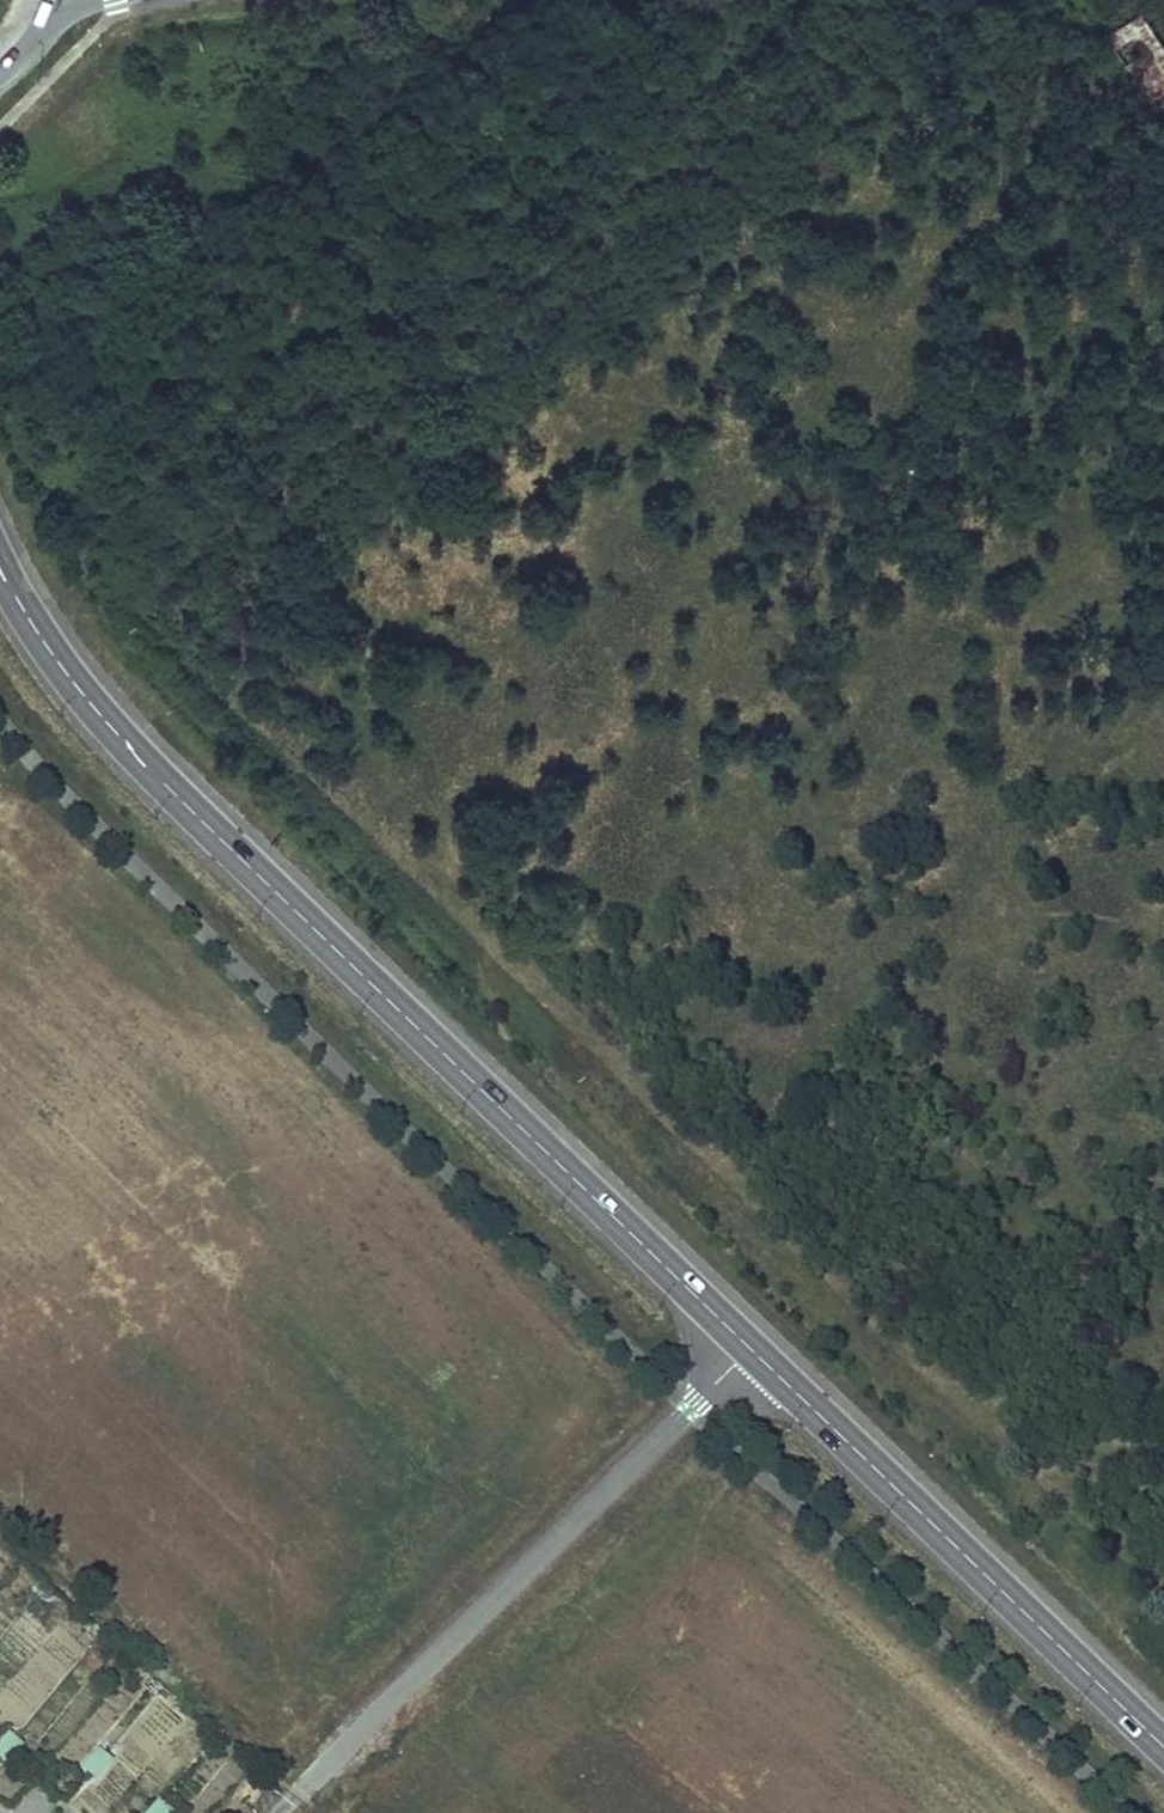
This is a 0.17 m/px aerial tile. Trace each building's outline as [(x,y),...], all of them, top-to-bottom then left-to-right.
[(1143,14),(1106,38),(1163,122),(1163,45),(1143,14)] [(0,1739),(0,1758),(5,1761),(20,1742),(6,1731),(0,1739)] [(93,1780),(112,1761),(98,1746),(78,1765),(93,1780)] [(175,1810),(157,1798),(146,1812),(173,1812),(175,1810)]
